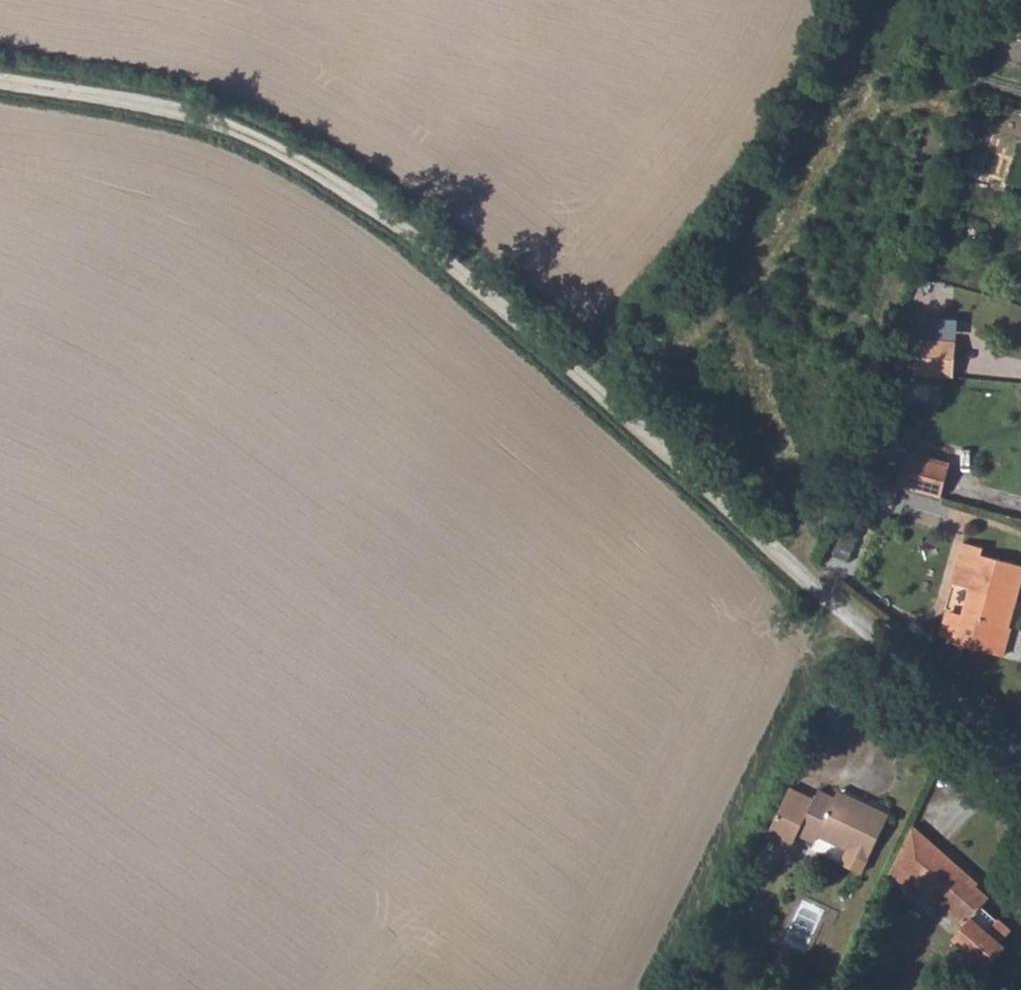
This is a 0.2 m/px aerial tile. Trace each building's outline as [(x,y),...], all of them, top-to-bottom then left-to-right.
[(1000,159),(998,189),(1020,192),(1020,161),(1000,159)] [(949,345),(910,344),(908,379),(947,380),(949,345)] [(948,464),(899,453),(894,472),(944,480),(948,464)] [(944,480),(894,472),(890,486),(940,498),(944,480)] [(977,559),(978,550),(959,547),(949,587),(968,591),(961,623),(956,646),(955,652),(1004,661),(1020,577),(1020,568),(977,559)] [(961,623),(947,620),(942,643),(956,646),(961,623)] [(792,837),(812,803),(785,787),(761,836),(784,850),(792,837)] [(861,815),(818,794),(812,803),(792,837),(810,845),(813,838),(860,862),(884,820),(864,811),(861,815)] [(961,884),(903,830),(879,878),(900,898),(908,887),(955,931),(978,905),(960,889),(961,884)] [(972,913),(955,931),(945,942),(979,974),(993,955),(988,950),(1000,939),(972,913)]
